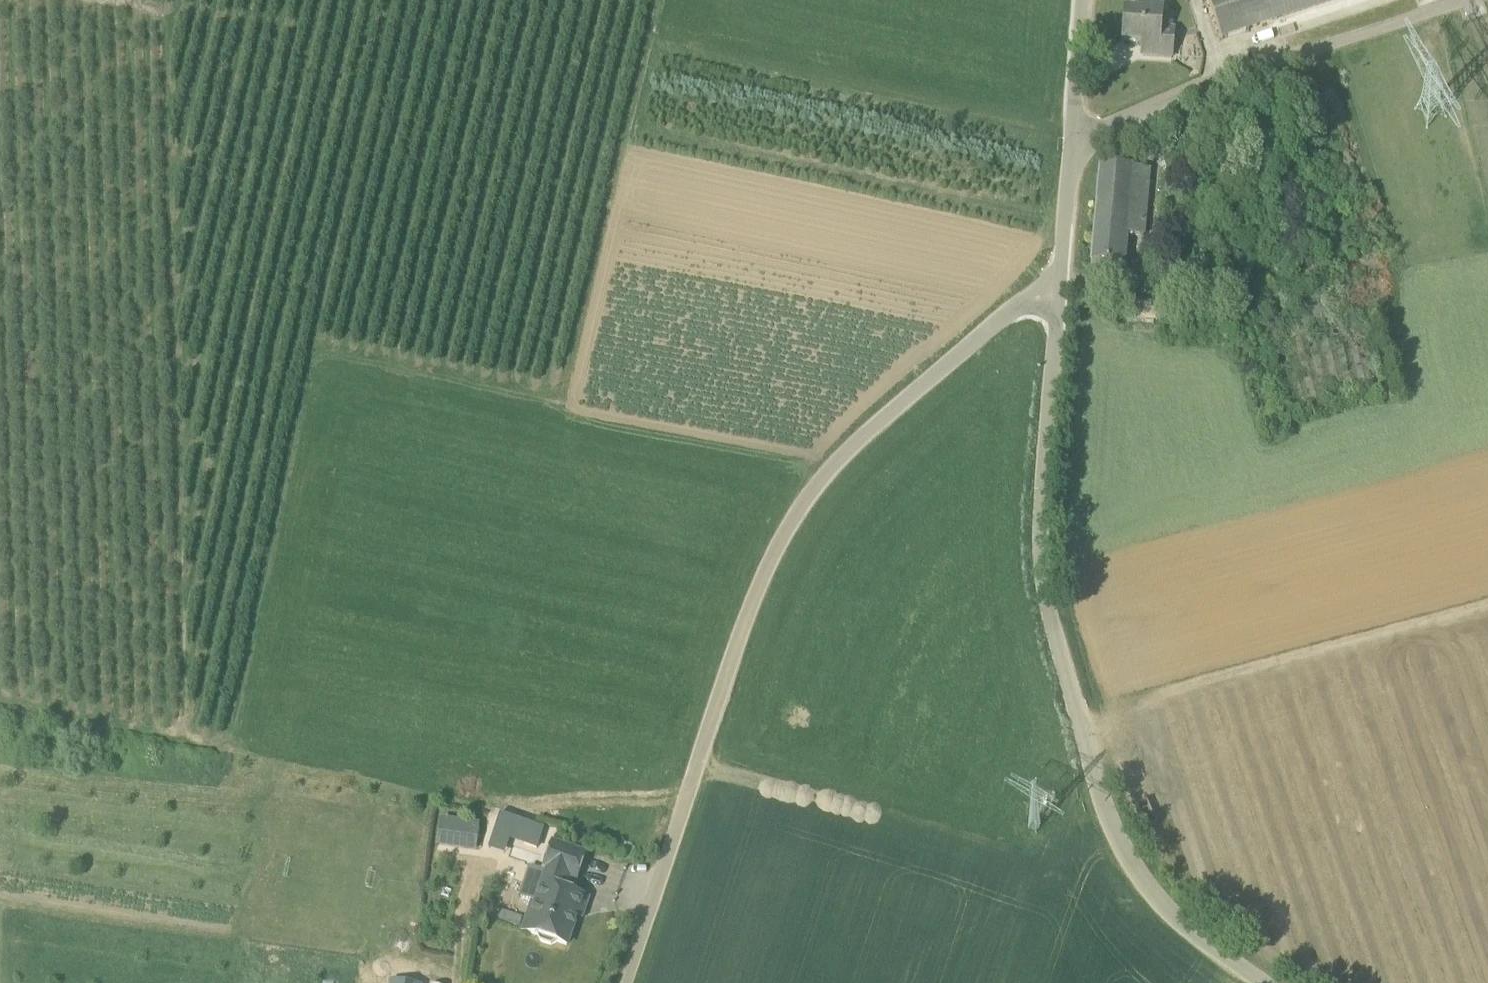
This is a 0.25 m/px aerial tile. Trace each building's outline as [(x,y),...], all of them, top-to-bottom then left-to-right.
[(1222,40),(1344,0),(1209,0),(1222,40)] [(1143,43),(1142,56),(1172,58),(1174,36),(1174,27),(1161,25),(1162,10),(1144,8),(1144,12),(1125,11),(1123,41),(1143,43)] [(1128,236),(1134,168),(1100,165),(1091,264),(1125,267),(1128,236)] [(1205,205),(1206,187),(1165,183),(1163,202),(1205,205)] [(439,848),(478,850),(479,822),(440,820),(439,848)] [(530,934),(539,937),(541,943),(552,946),(558,943),(567,946),(583,897),(560,890),(563,878),(576,883),(586,855),(554,844),(534,904),(540,906),(530,934)]
